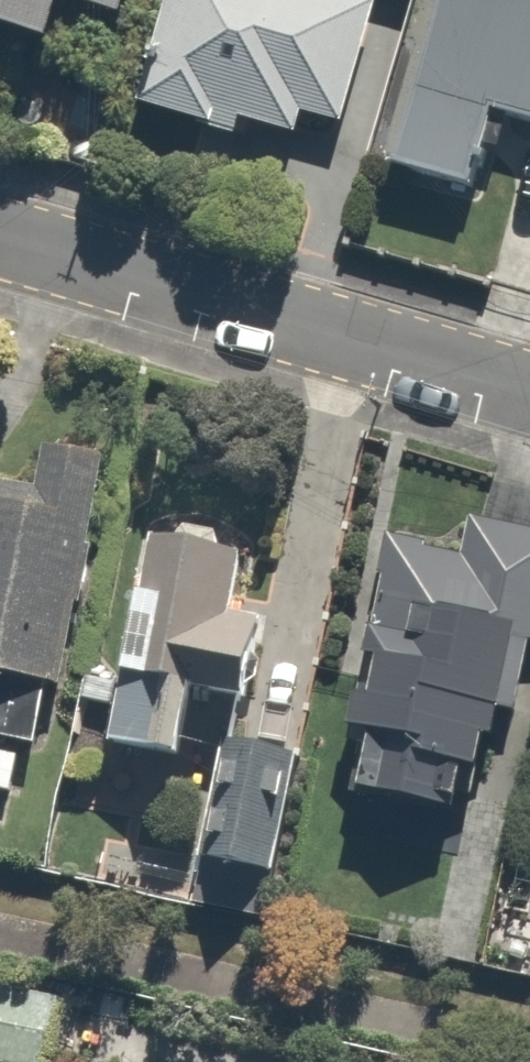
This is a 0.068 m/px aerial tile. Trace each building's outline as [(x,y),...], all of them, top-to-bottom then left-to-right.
[(89,66),(97,35),(145,48),(158,0),(0,0),(0,42),(89,66)] [(149,133),(356,179),(395,6),(370,0),(179,0),(149,133)] [(390,184),(477,210),(498,138),(529,147),(529,0),(444,0),(390,184)] [(81,724),(130,466),(65,454),(59,489),(0,478),(0,733),(12,735),(16,711),(81,724)] [(396,764),(383,811),(458,833),(474,787),(505,796),(529,712),(529,526),(488,513),(472,568),(409,549),(349,750),(396,764)] [(200,786),(215,695),(278,705),(301,567),(237,557),(240,534),(159,521),(118,773),(200,786)] [(299,776),(238,771),(228,882),(290,888),(299,776)] [(79,1015),(0,992),(0,1061),(66,1061),(79,1015)]
